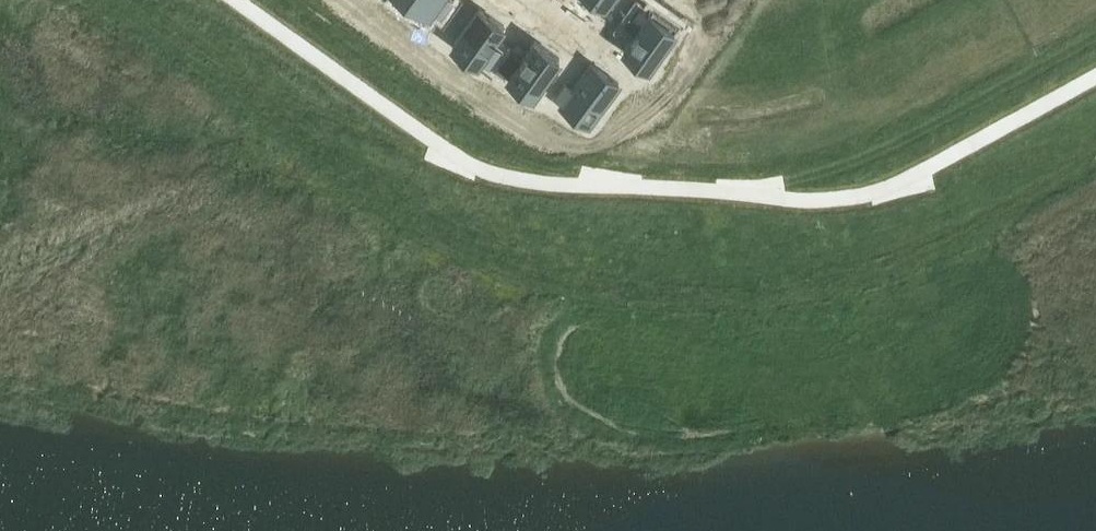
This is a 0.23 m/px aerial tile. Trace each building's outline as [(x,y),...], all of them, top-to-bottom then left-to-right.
[(429,14),(431,12),(440,19),(453,1),(452,0),(411,0),(429,14)] [(605,10),(613,0),(591,0),(605,10)] [(479,8),(453,45),(477,63),(479,61),(488,68),(501,51),(491,44),(504,26),(479,8)] [(636,33),(624,50),(648,68),(675,31),(650,13),(649,15),(639,8),(627,26),(636,33)] [(513,51),(500,69),(510,76),(508,78),(533,96),(560,59),(535,41),(522,58),(513,51)] [(566,82),(554,98),(562,104),(561,105),(589,126),(619,83),(591,63),(574,88),(566,82)]
